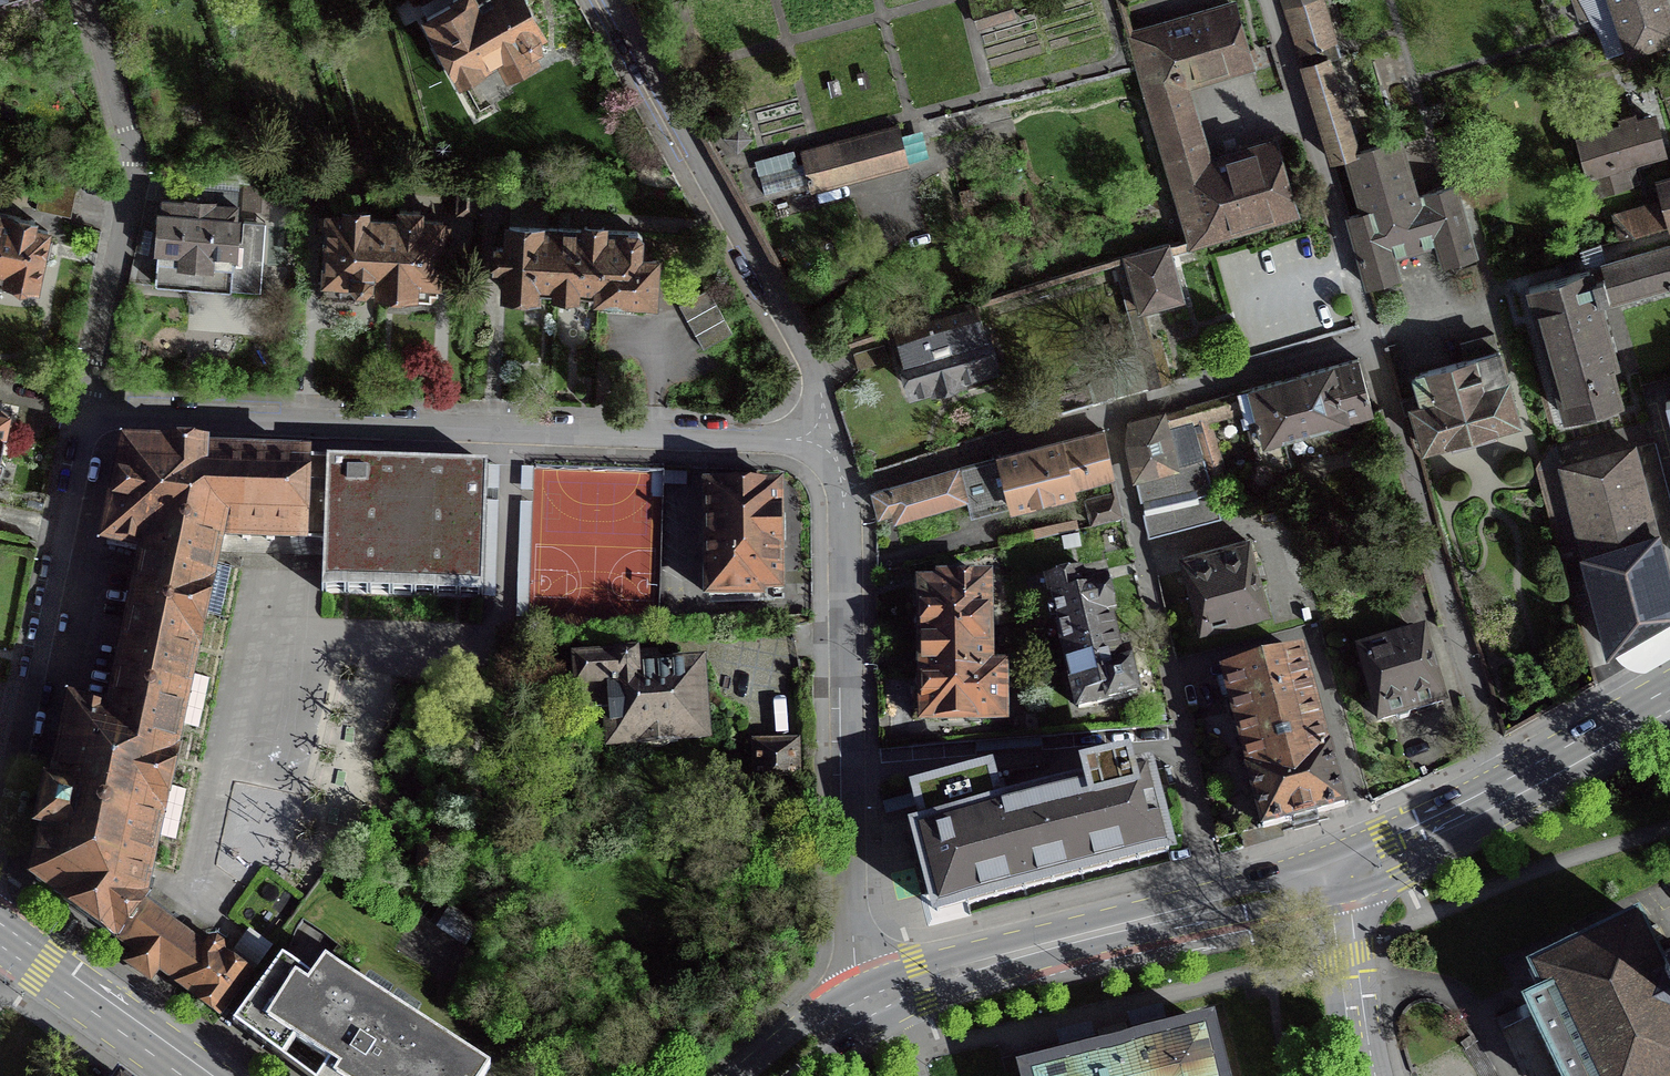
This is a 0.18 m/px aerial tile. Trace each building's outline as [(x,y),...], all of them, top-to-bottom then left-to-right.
[(476,2),(475,0),(452,0),(453,2),(425,17),(459,80),(498,58),(506,74),(534,59),(531,53),(540,48),(538,36),(541,35),(524,5),(525,0),(480,0),(476,2)] [(1320,0),(1279,0),(1297,56),(1333,43),(1320,0)] [(1579,23),(1590,19),(1601,39),(1607,58),(1669,38),(1669,28),(1661,0),(1571,0),(1579,23)] [(978,28),(1010,18),(1005,1),(973,11),(978,28)] [(1182,85),(1249,65),(1232,8),(1131,38),(1194,242),(1293,212),(1273,145),(1206,166),(1182,85)] [(1348,157),(1357,155),(1326,63),(1301,70),(1330,162),(1348,157)] [(1646,157),(1659,153),(1650,121),(1636,125),(1632,118),(1619,121),(1620,129),(1579,140),(1596,196),(1630,186),(1630,187),(1638,185),(1640,181),(1637,170),(1649,167),(1646,157)] [(809,189),(906,163),(902,150),(922,144),(916,124),(800,155),(802,165),(758,177),(763,195),(808,184),(809,189)] [(736,152),(749,140),(737,128),(725,139),(736,152)] [(1396,143),(1357,155),(1348,157),(1364,214),(1347,218),(1367,289),(1397,280),(1390,256),(1436,243),(1443,267),(1474,258),(1453,188),(1413,200),(1396,143)] [(269,174),(208,170),(207,180),(245,182),(243,209),(267,210),(269,174)] [(1663,202),(1669,225),(1669,181),(1658,185),(1663,202)] [(456,216),(475,217),(477,187),(458,186),(456,216)] [(234,239),(236,193),(188,189),(187,202),(185,203),(161,201),(154,286),(228,293),(230,291),(261,293),(266,221),(244,220),(243,240),(234,239)] [(1622,239),(1669,225),(1663,202),(1613,215),(1620,242),(1623,241),(1622,239)] [(398,211),(397,221),(365,219),(365,213),(344,212),(344,218),(326,217),(325,226),(322,300),(355,302),(356,291),(405,294),(411,301),(429,302),(436,296),(438,286),(441,230),(442,223),(419,222),(419,213),(398,211)] [(35,288),(47,233),(32,230),(34,222),(0,215),(0,272),(8,273),(6,282),(35,288)] [(1492,234),(1503,230),(1501,222),(1490,226),(1492,234)] [(524,300),(535,293),(637,302),(644,307),(653,303),(657,294),(655,261),(648,260),(639,260),(640,238),(636,234),(594,229),(508,227),(506,249),(495,249),(494,268),(501,268),(505,269),(504,295),(524,300)] [(1604,267),(1603,264),(1601,265),(1602,269),(1527,290),(1564,419),(1620,403),(1610,368),(1616,367),(1597,303),(1608,301),(1608,304),(1668,287),(1669,291),(1669,248),(1604,267)] [(1113,265),(1138,355),(1148,390),(1168,384),(1156,340),(1149,342),(1140,309),(1179,298),(1165,250),(1113,265)] [(706,291),(678,307),(702,351),(731,335),(706,291)] [(975,306),(893,331),(912,394),(994,369),(975,306)] [(1463,360),(1497,350),(1492,336),(1459,345),(1463,360)] [(852,356),(857,371),(887,362),(883,347),(852,356)] [(1517,423),(1498,353),(1414,377),(1419,395),(1399,401),(1403,417),(1413,414),(1423,449),(1517,423)] [(1087,385),(1093,405),(1107,401),(1148,390),(1138,355),(1112,363),(1116,377),(1087,385)] [(1357,361),(1188,408),(1194,426),(1244,412),(1262,474),(1291,466),(1283,439),(1371,415),(1357,361)] [(1147,538),(1219,519),(1194,426),(1188,408),(1129,425),(1127,445),(1139,503),(1148,501),(1150,513),(1142,514),(1147,538)] [(8,424),(7,415),(0,411),(0,452),(8,424)] [(1070,488),(1112,478),(1102,433),(873,493),(879,515),(892,512),(894,520),(967,500),(970,516),(1020,504),(1022,514),(1065,503),(1062,493),(1071,491),(1070,488)] [(1633,449),(1560,468),(1608,650),(1610,648),(1612,653),(1628,644),(1625,640),(1669,615),(1669,599),(1633,449)] [(257,541),(300,543),(304,459),(123,452),(105,546),(145,554),(110,718),(70,709),(53,792),(45,790),(36,833),(44,834),(34,881),(114,939),(140,903),(155,836),(171,839),(170,843),(171,843),(183,789),(182,789),(181,792),(165,789),(178,724),(194,728),(194,732),(195,732),(206,678),(205,677),(204,681),(188,678),(202,613),(218,617),(217,620),(218,621),(230,566),(229,566),(228,570),(212,567),(217,540),(257,541)] [(300,543),(300,593),(487,600),(492,462),(304,459),(300,543)] [(779,585),(777,585),(776,489),(706,490),(707,597),(758,596),(758,592),(779,591),(779,585)] [(1092,527),(1122,520),(1116,494),(1085,501),(1092,527)] [(1202,628),(1263,611),(1245,542),(1183,559),(1202,628)] [(1112,636),(1104,583),(1081,588),(1078,576),(1046,584),(1077,710),(1136,696),(1128,666),(1120,668),(1115,645),(1112,636)] [(913,610),(921,610),(922,660),(923,720),(969,717),(1001,716),(1000,670),(986,670),(985,582),(950,582),(940,583),(940,587),(912,588),(913,610)] [(1440,704),(1420,635),(1359,653),(1379,722),(1394,718),(1395,721),(1398,723),(1406,721),(1408,717),(1407,714),(1440,704)] [(703,739),(698,668),(656,670),(655,655),(571,661),(573,692),(584,691),(587,740),(609,738),(610,746),(637,744),(637,746),(645,746),(650,748),(656,749),(663,747),(669,744),(676,744),(676,741),(703,739)] [(1304,818),(1343,808),(1299,656),(1223,676),(1226,687),(1262,829),(1304,818)] [(795,790),(794,745),(755,745),(755,790),(795,790)] [(935,913),(1167,853),(1146,774),(1130,778),(1126,761),(1082,773),(1086,788),(997,811),(987,774),(914,793),(924,832),(914,834),(935,913)] [(204,949),(140,903),(114,939),(177,985),(204,949)] [(439,931),(463,948),(476,928),(451,912),(439,931)] [(1526,971),(1565,1051),(1577,1075),(1669,1075),(1669,976),(1665,978),(1637,918),(1526,971)] [(206,945),(204,949),(177,985),(177,986),(220,1017),(249,978),(220,956),(221,953),(221,950),(220,947),(218,944),(215,943),(212,942),(209,943),(206,945)] [(488,1071),(441,1039),(325,960),(311,980),(281,959),(279,958),(232,1027),(253,1041),(282,1061),(294,1042),(327,1065),(319,1075),(484,1075),(488,1071)] [(1213,1016),(1015,1067),(1017,1075),(1228,1075),(1213,1016)]
